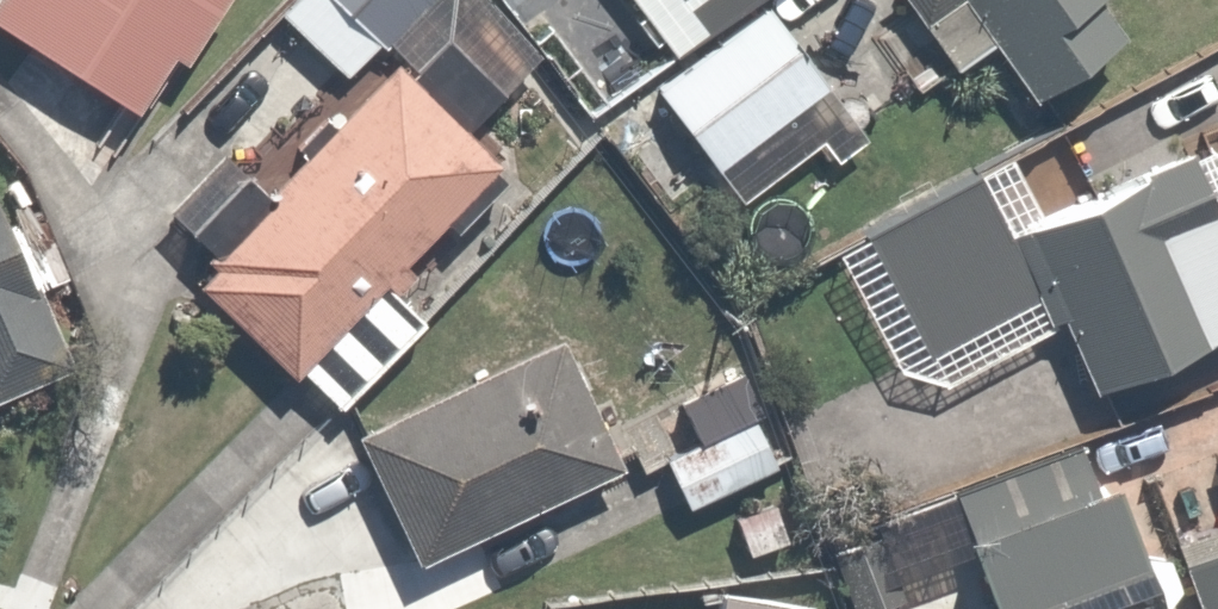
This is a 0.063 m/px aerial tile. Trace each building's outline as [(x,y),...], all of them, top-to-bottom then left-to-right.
[(130,99),(191,0),(0,0),(0,18),(130,99)] [(269,10),(340,75),(408,0),(278,0),(269,10)] [(764,0),(756,0),(651,73),(735,196),(846,120),(764,0)] [(950,50),(983,28),(1016,78),(1122,8),(1116,0),(917,0),(950,50)] [(422,315),(381,277),(497,150),(386,48),(184,267),(295,369),(336,407),(422,315)] [(1043,288),(1088,385),(1217,323),(1217,146),(1208,124),(1025,210),(998,153),(868,214),(928,342),(1043,288)] [(67,355),(36,291),(2,222),(0,216),(0,388),(67,355)] [(340,432),(401,559),(624,451),(562,324),(340,432)] [(778,457),(751,403),(658,450),(686,504),(778,457)] [(927,498),(891,512),(922,589),(957,574),(971,608),(1143,608),(1070,425),(921,484),(927,498)] [(1171,551),(1192,608),(1217,608),(1217,534),(1171,551)] [(707,578),(703,608),(809,608),(811,592),(707,578)]
